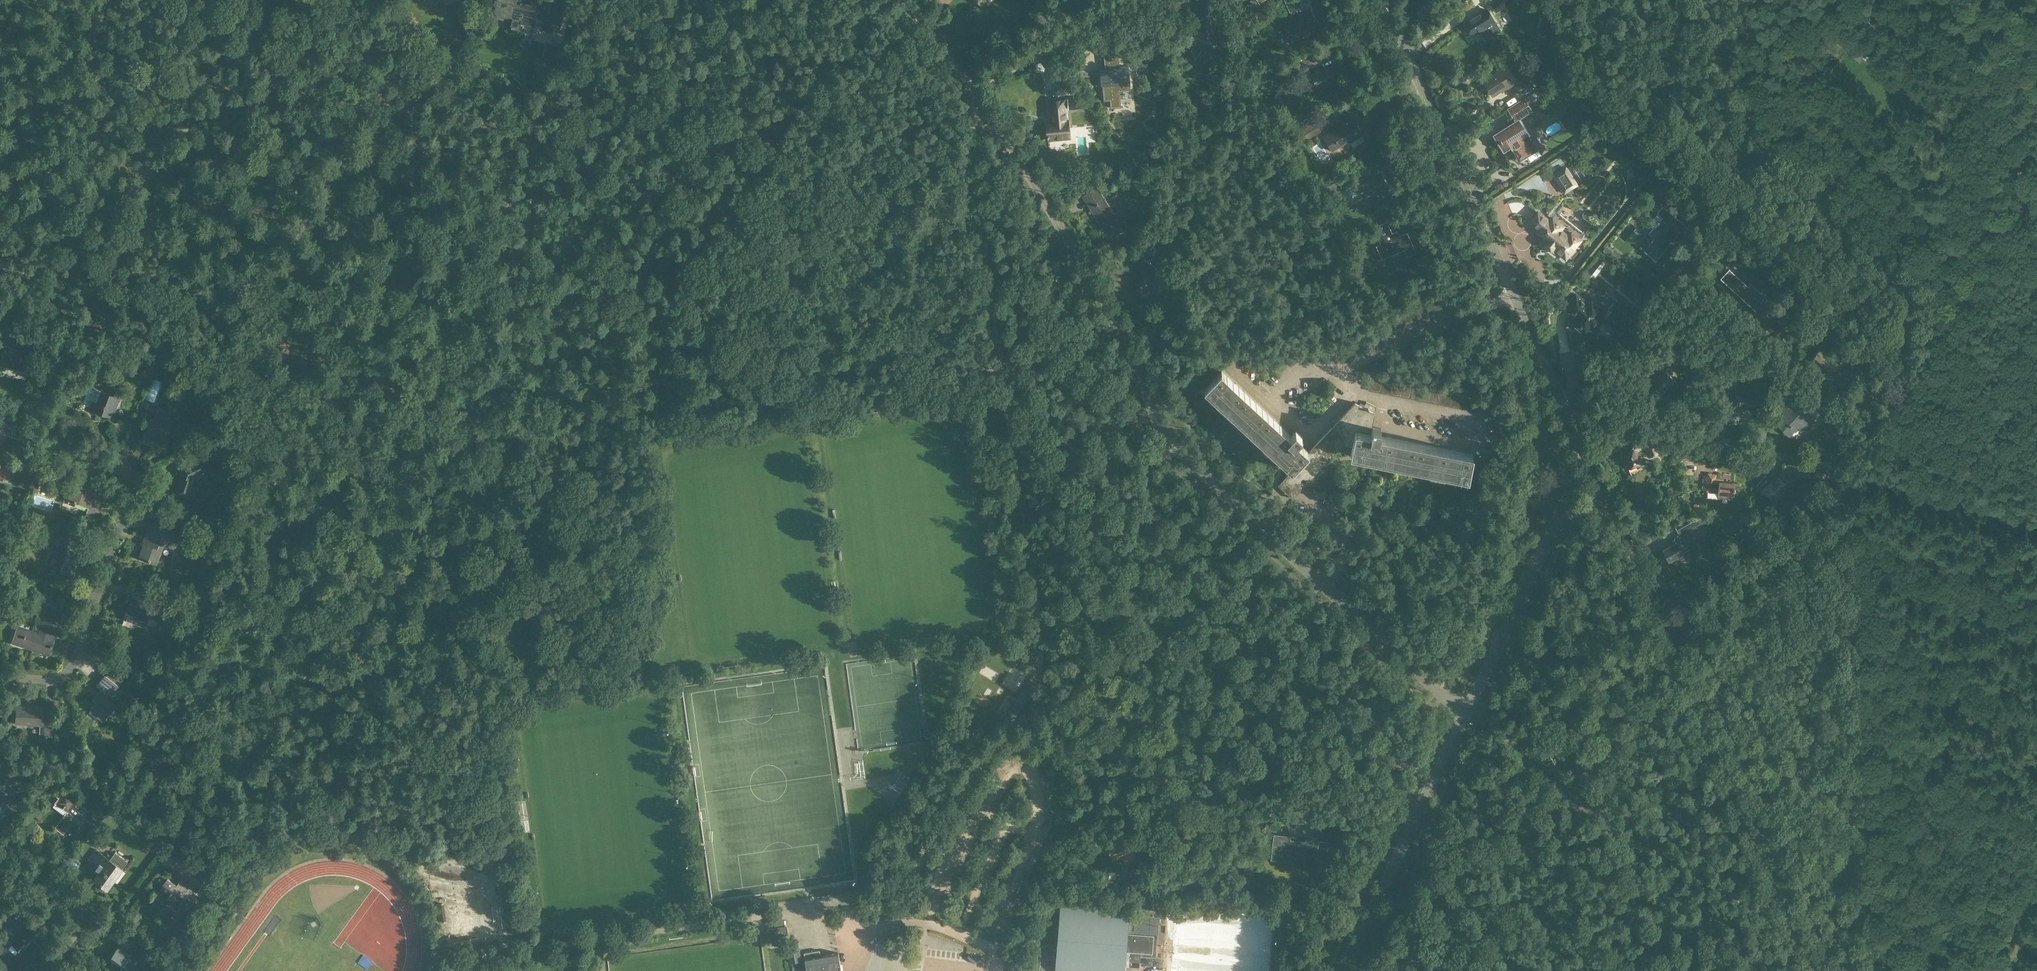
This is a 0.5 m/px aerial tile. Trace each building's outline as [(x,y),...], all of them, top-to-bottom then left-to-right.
[(521,23),(535,26),(537,20),(561,26),(567,3),(556,0),(530,0),(532,1),(531,5),(521,2),(520,5),(517,4),(518,0),(495,0),(494,5),(494,6),(495,7),(496,7),(494,14),(513,18),(510,28),(514,29),(513,29),(514,30),(519,31),(521,23)] [(1198,13),(1207,8),(1204,3),(1205,2),(1204,0),(1191,0),(1198,13)] [(1305,27),(1314,24),(1308,9),(1300,13),(1299,9),(1302,7),(1299,0),(1284,0),(1290,13),(1290,12),(1292,16),(1282,21),(1292,43),(1309,36),(1305,27)] [(1496,11),(1523,9),(1522,1),(1507,2),(1507,0),(1495,0),(1496,11)] [(1482,35),(1489,30),(1483,20),(1487,17),(1490,15),(1488,11),(1485,13),(1484,12),(1480,15),(1479,14),(1464,23),(1472,35),(1479,31),(1482,35)] [(1207,31),(1193,38),(1200,51),(1212,45),(1213,46),(1214,46),(1217,52),(1227,47),(1213,19),(1203,24),(1207,31)] [(552,61),(561,48),(548,45),(544,59),(552,61)] [(1104,51),(1106,69),(1100,69),(1102,86),(1103,86),(1105,101),(1110,101),(1111,108),(1121,107),(1120,94),(1131,92),(1128,67),(1119,68),(1118,49),(1104,51)] [(1307,65),(1295,70),(1298,76),(1309,70),(1307,65)] [(1317,89),(1317,88),(1327,83),(1330,90),(1340,85),(1331,66),(1311,75),(1313,79),(1306,82),(1310,92),(1317,89)] [(1506,89),(1514,85),(1504,69),(1483,82),(1492,96),(1505,88),(1506,89)] [(1514,87),(1519,94),(1532,85),(1528,78),(1514,87)] [(1081,97),(1067,98),(1069,110),(1088,108),(1081,97)] [(1047,123),(1049,140),(1070,138),(1069,120),(1066,120),(1064,100),(1051,101),(1053,123),(1047,123)] [(1509,110),(1516,121),(1531,111),(1524,100),(1509,110)] [(1340,128),(1339,126),(1338,127),(1323,137),(1332,151),(1348,141),(1349,143),(1363,135),(1353,118),(1349,121),(1348,120),(1344,122),(1345,125),(1340,128)] [(1321,131),(1315,122),(1299,132),(1305,141),(1321,131)] [(1517,122),(1496,135),(1504,149),(1510,146),(1519,162),(1540,149),(1531,135),(1527,138),(1517,122)] [(1566,165),(1552,175),(1564,194),(1579,185),(1566,165)] [(1381,174),(1353,186),(1353,185),(1349,186),(1346,189),(1345,193),(1346,197),(1348,201),(1352,202),(1352,203),(1360,200),(1359,200),(1371,195),(1376,206),(1392,199),(1381,174)] [(1136,222),(1127,207),(1114,215),(1108,206),(1097,189),(1084,197),(1105,230),(1108,228),(1109,228),(1111,227),(1116,235),(1136,222)] [(1686,225),(1663,206),(1657,213),(1663,217),(1649,234),(1655,238),(1644,251),(1656,261),(1686,225)] [(1548,221),(1536,212),(1527,223),(1539,232),(1539,233),(1547,240),(1543,245),(1553,254),(1555,252),(1564,260),(1584,235),(1555,212),(1548,221)] [(1393,235),(1387,221),(1373,227),(1380,244),(1376,246),(1382,259),(1404,250),(1407,257),(1416,253),(1407,232),(1399,236),(1393,235)] [(1145,241),(1151,252),(1165,243),(1158,233),(1145,241)] [(1598,258),(1588,271),(1595,276),(1605,264),(1598,258)] [(1760,299),(1763,295),(1752,284),(1749,287),(1729,269),(1720,278),(1756,311),(1754,315),(1761,322),(1773,309),(1766,302),(1765,304),(1760,299)] [(1451,304),(1446,293),(1440,295),(1446,307),(1451,304)] [(1585,334),(1590,328),(1593,331),(1605,318),(1601,315),(1606,309),(1591,297),(1586,303),(1576,294),(1565,307),(1575,316),(1573,319),(1577,322),(1574,325),(1585,334)] [(1440,309),(1446,307),(1440,295),(1435,298),(1440,309)] [(1440,309),(1435,298),(1429,300),(1435,312),(1440,309)] [(1429,314),(1435,312),(1429,300),(1424,303),(1429,314)] [(1429,314),(1424,303),(1418,305),(1423,317),(1429,314)] [(1418,319),(1423,317),(1418,305),(1413,308),(1418,319)] [(1412,321),(1418,319),(1413,308),(1407,310),(1412,321)] [(1407,324),(1412,321),(1407,310),(1402,312),(1407,324)] [(1401,326),(1407,324),(1402,312),(1396,315),(1401,326)] [(1401,326),(1396,315),(1391,317),(1396,329),(1401,326)] [(1362,327),(1373,322),(1370,316),(1359,321),(1362,327)] [(1390,331),(1396,329),(1391,317),(1385,320),(1390,331)] [(1385,334),(1390,331),(1385,320),(1379,322),(1385,334)] [(1379,336),(1385,334),(1379,322),(1374,325),(1379,336)] [(19,333),(17,341),(33,345),(35,337),(19,333)] [(1791,352),(1797,344),(1787,336),(1780,343),(1791,352)] [(1675,342),(1671,345),(1679,352),(1682,347),(1681,346),(1684,343),(1678,337),(1675,342)] [(1671,345),(1662,357),(1670,363),(1679,352),(1671,345)] [(1,364),(23,370),(28,351),(5,346),(1,364)] [(1837,386),(1847,374),(1848,373),(1841,368),(1820,351),(1810,364),(1837,386)] [(1662,369),(1651,381),(1663,393),(1674,381),(1670,376),(1673,373),(1667,368),(1664,372),(1662,369)] [(1291,435),(1221,371),(1204,389),(1292,470),(1278,485),(1293,498),(1343,445),(1352,446),(1351,455),(1468,478),(1472,453),(1380,435),(1381,428),(1372,427),(1376,407),(1366,402),(1364,407),(1355,403),(1309,452),(1297,441),(1302,436),(1296,430),(1291,435)] [(160,375),(157,393),(166,394),(169,377),(160,375)] [(1723,387),(1731,389),(1735,377),(1726,375),(1723,387)] [(1368,391),(1374,392),(1377,379),(1371,377),(1368,391)] [(1383,380),(1377,379),(1374,392),(1380,393),(1383,380)] [(1389,381),(1383,380),(1380,393),(1386,394),(1389,381)] [(1394,382),(1389,381),(1386,394),(1392,395),(1394,382)] [(1392,395),(1398,396),(1400,383),(1394,382),(1392,395)] [(1406,385),(1400,383),(1398,396),(1404,398),(1406,385)] [(1404,398),(1410,399),(1412,386),(1406,385),(1404,398)] [(1418,387),(1412,386),(1410,399),(1415,400),(1418,387)] [(100,391),(96,402),(94,401),(90,409),(109,417),(111,411),(114,412),(121,392),(109,387),(107,394),(100,391)] [(1415,400),(1421,401),(1424,388),(1418,387),(1415,400)] [(1430,389),(1424,388),(1421,401),(1427,402),(1430,389)] [(1427,402),(1433,403),(1436,390),(1430,389),(1427,402)] [(1442,392),(1436,390),(1433,403),(1439,405),(1442,392)] [(1439,405),(1445,406),(1448,393),(1442,392),(1439,405)] [(1453,394),(1448,393),(1445,406),(1451,407),(1453,394)] [(1451,407),(1457,408),(1459,395),(1453,394),(1451,407)] [(1465,396),(1459,395),(1457,408),(1463,409),(1465,396)] [(1728,404),(1724,420),(1737,423),(1741,408),(1743,408),(1746,399),(1731,395),(1729,404),(1728,404)] [(1463,409),(1469,410),(1471,398),(1465,396),(1463,409)] [(1477,399),(1471,398),(1469,410),(1475,412),(1477,399)] [(1483,400),(1477,399),(1475,412),(1480,413),(1483,400)] [(1777,425),(1790,437),(1799,427),(1803,431),(1819,415),(1802,399),(1797,405),(1791,400),(1778,414),(1783,419),(1777,425)] [(152,419),(143,440),(153,444),(154,442),(165,447),(167,446),(171,437),(179,440),(183,430),(188,432),(191,425),(174,418),(173,420),(167,417),(169,413),(159,408),(154,420),(152,419)] [(1645,445),(1650,457),(1659,452),(1654,441),(1645,445)] [(1624,460),(1628,469),(1637,465),(1638,467),(1644,464),(1637,450),(1640,449),(1637,443),(1623,450),(1627,459),(1624,460)] [(185,468),(185,469),(183,469),(174,495),(188,500),(191,492),(188,491),(194,476),(204,471),(207,476),(217,471),(213,462),(210,464),(207,456),(199,460),(200,461),(185,468)] [(13,469),(29,474),(30,473),(31,474),(34,466),(32,465),(33,464),(16,459),(13,469)] [(38,460),(32,477),(41,480),(46,463),(38,460)] [(1783,489),(1786,485),(1777,477),(1780,473),(1773,467),(1765,476),(1770,480),(1762,490),(1774,501),(1784,490),(1783,489)] [(1717,494),(1733,495),(1734,484),(1723,482),(1723,479),(1718,479),(1718,480),(1714,479),(1715,475),(1708,474),(1708,476),(1703,475),(1702,489),(1706,490),(1717,491),(1717,494)] [(85,518),(96,522),(107,493),(76,481),(69,500),(89,507),(85,518)] [(50,485),(48,492),(54,494),(56,487),(50,485)] [(1706,527),(1701,517),(1693,521),(1698,531),(1706,527)] [(1738,527),(1744,533),(1749,528),(1743,522),(1738,527)] [(176,548),(181,534),(151,523),(144,542),(146,542),(140,558),(157,564),(164,544),(176,548)] [(1682,540),(1662,550),(1668,561),(1673,558),(1676,562),(1690,555),(1691,556),(1701,551),(1690,530),(1686,533),(1685,531),(1679,534),(1682,540)] [(72,576),(78,559),(82,561),(85,554),(64,547),(67,539),(60,537),(55,550),(61,552),(55,570),(72,576)] [(150,612),(152,606),(155,608),(158,601),(145,596),(142,603),(145,604),(143,609),(131,605),(125,619),(146,627),(151,612),(150,612)] [(49,654),(54,639),(51,638),(53,632),(55,633),(61,611),(46,606),(43,617),(41,616),(35,633),(18,627),(13,642),(49,654)] [(174,611),(183,614),(185,609),(176,606),(174,611)] [(1545,627),(1553,625),(1552,619),(1543,621),(1545,627)] [(117,693),(115,692),(119,686),(105,675),(96,685),(101,689),(94,698),(94,697),(92,700),(96,704),(89,712),(90,713),(91,712),(103,722),(108,716),(108,715),(115,705),(106,698),(109,695),(112,698),(117,693)] [(17,704),(16,724),(40,725),(39,739),(52,740),(53,719),(41,718),(42,706),(17,704)] [(10,804),(16,774),(0,771),(0,802),(10,804)] [(55,828),(63,834),(76,817),(79,819),(81,816),(93,824),(99,816),(90,809),(89,811),(75,801),(76,800),(65,792),(57,803),(67,811),(55,828)] [(1317,859),(1319,840),(1306,838),(1305,841),(1290,839),(1291,836),(1274,834),(1271,860),(1295,863),(1296,857),(1317,859)] [(98,873),(94,879),(107,889),(127,861),(115,852),(109,860),(96,850),(86,864),(98,873)] [(186,911),(198,894),(180,881),(177,885),(169,879),(159,891),(186,911)] [(209,895),(216,886),(207,880),(201,889),(209,895)] [(1055,970),(1125,970),(1125,967),(1139,968),(1140,956),(1156,957),(1159,916),(1151,916),(1151,915),(1129,914),(1130,904),(1061,898),(1055,970)] [(1167,901),(1151,900),(1150,909),(1166,910),(1167,901)] [(6,927),(8,925),(19,933),(12,943),(25,952),(28,948),(26,947),(31,939),(35,942),(41,934),(24,922),(21,926),(2,911),(0,913),(0,925),(1,924),(6,927)] [(783,918),(768,920),(769,927),(784,925),(783,918)] [(802,961),(799,942),(786,944),(790,963),(802,961)] [(126,970),(130,970),(136,962),(140,965),(146,957),(134,948),(130,954),(119,946),(110,958),(117,962),(116,964),(126,970)] [(360,958),(369,965),(376,958),(367,950),(360,958)] [(838,953),(820,956),(819,950),(804,953),(807,970),(841,970),(838,953)]
